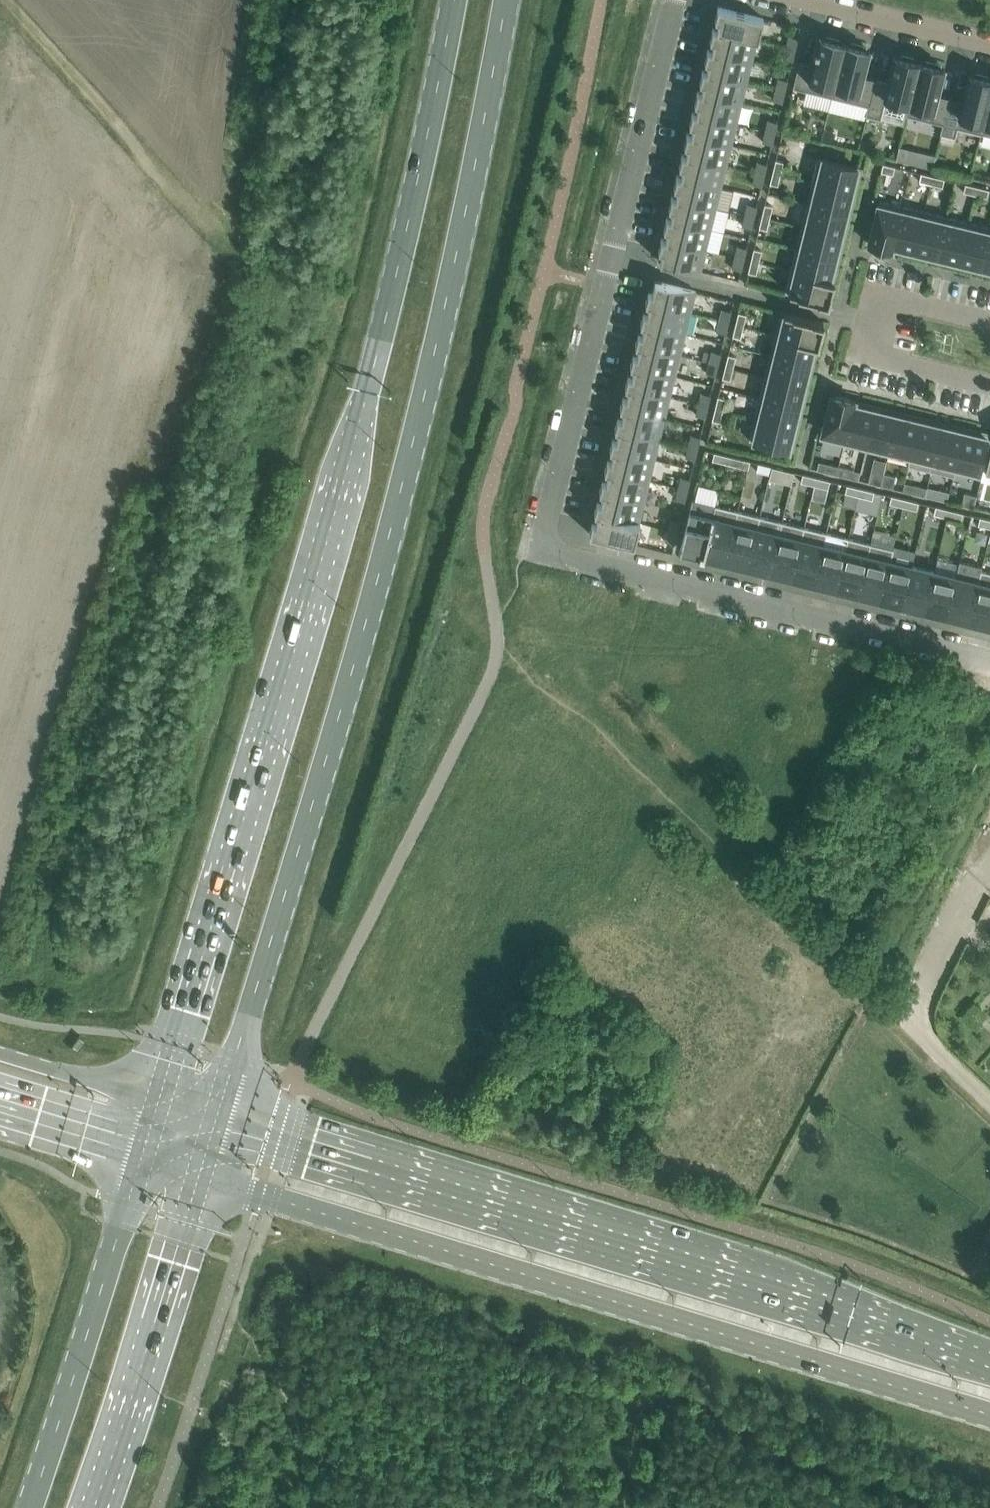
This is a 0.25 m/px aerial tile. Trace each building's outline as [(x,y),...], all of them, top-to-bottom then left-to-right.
[(719,19),(717,28),(758,39),(764,17),(718,6),(715,18),(719,19)] [(714,40),(712,49),(751,59),(756,39),(758,40),(758,39),(717,28),(713,27),(710,39),(714,40)] [(795,48),(798,37),(789,35),(786,46),(795,48)] [(813,64),(800,61),(793,87),(832,96),(845,43),(839,42),(840,39),(827,36),(826,39),(820,37),(817,50),(816,49),(815,53),(816,53),(813,64)] [(832,96),(868,105),(869,105),(875,79),(863,76),(870,49),(863,48),(864,45),(851,41),(850,45),(845,43),(832,96)] [(795,48),(786,46),(783,57),(792,59),(795,48)] [(709,61),(707,70),(746,80),(751,59),(712,49),(708,48),(705,60),(709,61)] [(888,82),(875,79),(869,105),(868,105),(865,114),(881,118),(886,98),(908,103),(909,104),(919,62),(914,60),(915,57),(901,54),(901,57),(895,55),(888,82)] [(906,114),(906,115),(942,123),(944,124),(950,98),(938,95),(944,68),(938,66),(939,63),(926,60),(925,63),(919,62),(909,104),(908,103),(906,114)] [(704,82),(702,91),(741,101),(746,80),(707,70),(703,69),(700,81),(704,82)] [(950,98),(944,124),(942,123),(940,133),(941,133),(955,136),(957,127),(981,133),(989,96),(989,79),(989,75),(976,72),(975,75),(969,74),(963,101),(950,98)] [(785,90),(788,79),(779,77),(776,88),(785,90)] [(785,90),(776,88),(773,99),(782,101),(785,90)] [(699,103),(696,112),(736,122),(741,101),(702,91),(698,90),(695,102),(699,103)] [(981,133),(989,135),(989,96),(981,133)] [(694,124),(691,133),(731,143),(736,122),(696,112),(693,111),(690,123),(694,124)] [(775,132),(777,121),(768,119),(766,130),(775,132)] [(775,132),(766,130),(763,141),(772,143),(775,132)] [(688,145),(686,154),(726,164),(731,143),(691,133),(687,132),(684,144),(688,145)] [(865,141),(863,149),(875,152),(877,144),(865,141)] [(934,167),(937,154),(900,145),(897,158),(934,167)] [(683,166),(681,175),(721,185),(726,164),(686,154),(682,153),(679,165),(683,166)] [(858,167),(818,157),(812,180),(856,191),(859,179),(855,178),(858,167)] [(773,171),(781,173),(784,161),(776,159),(773,171)] [(764,174),(767,163),(758,161),(755,172),(764,174)] [(895,166),(883,163),(881,171),(893,174),(895,166)] [(773,171),(770,183),(778,185),(781,173),(773,171)] [(764,174),(755,172),(753,183),(762,185),(764,174)] [(919,180),(931,183),(933,175),(921,172),(919,180)] [(678,187),(676,196),(715,206),(721,185),(681,175),(677,174),(674,186),(678,187)] [(933,175),(931,183),(943,186),(944,178),(933,175)] [(856,191),(812,180),(807,203),(847,212),(849,203),(853,204),(856,191)] [(963,191),(975,194),(977,186),(965,183),(963,191)] [(977,186),(975,194),(987,197),(989,189),(977,186)] [(673,208),(671,217),(710,227),(715,206),(676,196),(672,195),(669,207),(673,208)] [(879,199),(879,200),(868,243),(873,244),(892,249),(893,245),(903,205),(879,199)] [(754,216),(757,205),(748,203),(745,214),(754,216)] [(762,215),(770,217),(773,205),(765,203),(762,215)] [(847,212),(807,203),(801,225),(845,235),(848,223),(844,222),(847,212)] [(914,254),(924,210),(903,205),(893,245),(902,247),(901,251),(914,254)] [(937,256),(946,216),(924,210),(914,254),(926,257),(927,253),(937,256)] [(754,216),(745,214),(742,225),(751,227),(754,216)] [(770,217),(762,215),(759,227),(767,229),(770,217)] [(668,229),(666,238),(705,248),(710,227),(671,217),(667,216),(664,228),(668,229)] [(945,262),(958,265),(968,221),(946,216),(937,256),(946,258),(945,262)] [(989,229),(989,226),(968,221),(958,265),(970,268),(971,264),(981,267),(989,229)] [(845,235),(801,225),(796,247),(836,257),(838,247),(842,248),(845,235)] [(981,267),(989,269),(989,229),(981,267)] [(705,248),(666,238),(662,237),(659,249),(663,250),(660,261),(700,271),(701,270),(700,270),(705,248)] [(744,258),(747,247),(738,245),(735,256),(744,258)] [(791,269),(834,280),(837,267),(834,266),(836,257),(796,247),(791,269)] [(754,248),(751,259),(759,261),(762,250),(754,248)] [(744,258),(735,256),(732,267),(741,269),(744,258)] [(751,259),(748,271),(756,273),(759,261),(751,259)] [(785,291),(829,302),(834,280),(791,269),(785,291)] [(696,291),(696,290),(655,280),(653,291),(649,290),(646,302),(650,303),(689,313),(695,291),(696,291)] [(689,313),(650,303),(648,312),(644,311),(641,323),(645,324),(684,334),(689,313)] [(722,308),(719,319),(728,321),(731,310),(722,308)] [(775,332),(818,343),(824,321),(780,311),(778,322),(775,332)] [(735,323),(743,325),(746,314),(738,312),(735,323)] [(728,321),(719,319),(717,330),(726,332),(728,321)] [(743,325),(735,323),(733,335),(740,337),(743,325)] [(684,334),(645,324),(643,333),(639,332),(636,344),(639,345),(679,355),(684,334)] [(818,343),(775,332),(770,354),(810,364),(812,354),(816,355),(818,343)] [(679,355),(639,345),(637,354),(633,353),(630,365),(634,366),(674,376),(679,355)] [(712,350),(709,361),(718,363),(721,352),(712,350)] [(725,365),(733,367),(736,356),(728,354),(725,365)] [(810,364),(770,354),(765,375),(808,386),(811,374),(807,373),(810,364)] [(718,363),(709,361),(706,372),(715,374),(718,363)] [(725,365),(722,377),(730,379),(733,367),(725,365)] [(674,376),(634,366),(632,375),(628,374),(625,386),(629,387),(669,396),(674,376)] [(808,386),(765,375),(759,396),(799,406),(802,396),(805,397),(808,386)] [(669,396),(629,387),(627,396),(623,395),(620,407),(624,408),(664,417),(669,396)] [(702,392),(699,403),(708,405),(711,394),(702,392)] [(820,438),(843,443),(854,400),(831,394),(822,433),(820,438)] [(718,396),(715,407),(723,409),(726,398),(718,396)] [(754,417),(798,428),(801,416),(797,415),(799,406),(759,396),(754,417)] [(867,444),(876,405),(864,402),(863,406),(854,403),(855,400),(854,400),(843,443),(866,449),(868,444),(867,444)] [(708,405),(699,403),(696,414),(705,416),(708,405)] [(889,408),(876,405),(867,444),(868,444),(889,450),(898,414),(888,412),(889,408)] [(723,409),(715,407),(712,419),(720,421),(723,409)] [(664,417),(624,408),(622,417),(618,416),(615,428),(619,429),(659,438),(664,417)] [(907,416),(898,414),(889,450),(910,455),(911,455),(921,416),(908,413),(907,416)] [(911,455),(910,455),(908,464),(931,470),(942,425),(932,423),(933,419),(921,416),(911,455)] [(754,417),(749,439),(789,449),(792,438),(795,439),(798,428),(754,417)] [(951,427),(942,425),(931,470),(954,475),(956,466),(955,466),(965,427),(952,424),(951,427)] [(955,466),(956,466),(978,471),(987,436),(977,434),(978,430),(965,427),(955,466)] [(659,438),(619,429),(617,438),(613,437),(610,449),(614,450),(653,459),(659,438)] [(691,434),(689,445),(698,447),(700,436),(691,434)] [(698,447),(689,445),(686,456),(695,458),(698,447)] [(653,459),(614,450),(612,459),(608,458),(605,470),(609,471),(648,480),(653,459)] [(712,459),(726,463),(728,455),(714,451),(712,459)] [(728,455),(726,463),(739,466),(747,468),(749,460),(741,458),(728,455)] [(756,470),(770,473),(772,466),(758,462),(756,470)] [(836,473),(839,465),(827,462),(825,470),(836,473)] [(850,477),(852,468),(839,465),(836,473),(850,477)] [(770,473),(769,479),(790,484),(793,471),(785,469),(772,466),(770,473)] [(872,470),(869,481),(880,484),(883,473),(872,470)] [(648,480),(609,471),(607,480),(603,479),(600,491),(604,492),(643,501),(648,480)] [(801,481),(814,484),(816,476),(802,473),(801,481)] [(883,473),(880,484),(892,487),(895,475),(883,473)] [(681,476),(678,487),(687,489),(690,478),(681,476)] [(816,476),(814,484),(828,488),(830,480),(816,476)] [(845,492),(858,495),(860,487),(847,484),(845,492)] [(913,484),(911,492),(925,495),(927,487),(913,484)] [(687,489),(678,487),(676,498),(685,500),(687,489)] [(872,498),(874,491),(860,487),(858,495),(872,498)] [(938,489),(936,498),(947,500),(949,492),(938,489)] [(643,501),(604,492),(601,501),(598,500),(595,512),(598,513),(640,523),(640,521),(638,521),(643,501)] [(965,492),(962,504),(974,507),(977,495),(965,492)] [(889,503),(903,506),(905,498),(891,495),(889,503)] [(905,498),(903,506),(916,509),(918,501),(905,498)] [(690,511),(680,549),(702,554),(712,516),(715,504),(693,499),(692,499),(690,511)] [(702,554),(725,560),(737,510),(715,504),(712,516),(702,554)] [(934,513),(947,517),(949,509),(935,505),(934,513)] [(949,509),(947,517),(961,520),(963,512),(949,509)] [(725,560),(747,565),(759,515),(737,510),(725,560)] [(640,523),(598,513),(596,522),(592,521),(589,533),(635,544),(640,523)] [(759,515),(747,565),(769,571),(781,521),(759,515)] [(989,527),(989,519),(980,516),(978,524),(989,527)] [(671,518),(668,529),(677,531),(680,520),(671,518)] [(769,571),(791,576),(804,526),(781,521),(769,571)] [(804,526),(791,576),(814,581),(826,532),(804,526)] [(677,531),(668,529),(665,540),(674,542),(677,531)] [(826,532),(814,581),(836,587),(848,537),(826,532)] [(836,587),(858,592),(870,542),(848,537),(836,587)] [(858,592),(880,598),(890,560),(891,560),(893,548),(870,542),(858,592)] [(880,598),(903,603),(912,565),(891,560),(890,560),(880,598)] [(903,603),(925,609),(934,570),(912,565),(903,603)] [(969,619),(989,624),(989,572),(980,569),(977,581),(979,581),(969,619)] [(947,614),(956,576),(934,570),(925,609),(947,614)] [(947,614),(969,619),(979,581),(977,581),(956,576),(947,614)]
